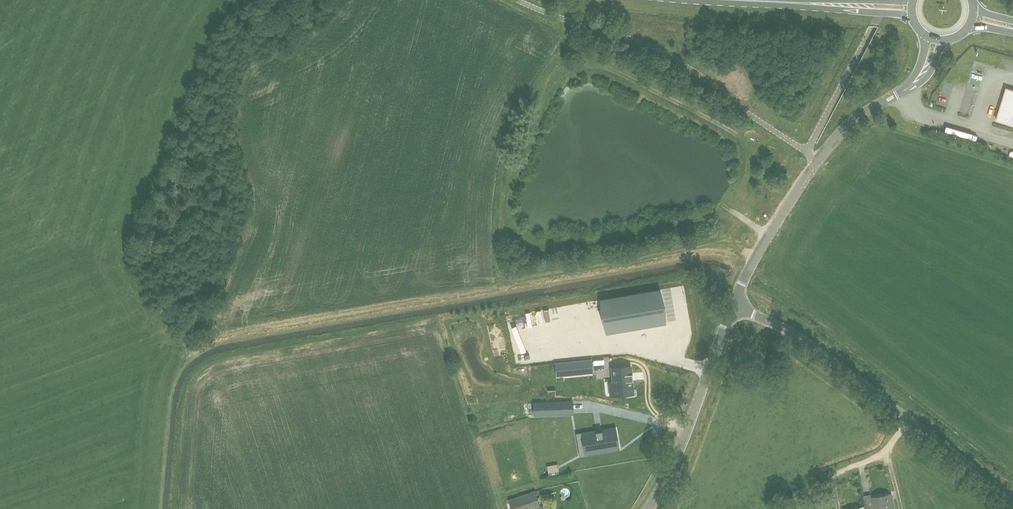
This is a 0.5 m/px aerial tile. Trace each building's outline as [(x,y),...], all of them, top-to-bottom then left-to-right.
[(1001,106),(996,119),(1012,124),(1012,109),(1001,106)] [(666,322),(660,289),(601,299),(607,332),(666,322)] [(592,360),(562,363),(563,375),(593,372),(592,360)] [(630,366),(612,367),(615,395),(633,393),(630,366)] [(630,411),(638,410),(636,401),(628,402),(630,411)] [(564,413),(563,402),(534,403),(534,415),(564,413)] [(640,410),(630,412),(633,426),(642,424),(640,410)] [(616,428),(582,434),(586,453),(619,448),(616,428)] [(535,491),(534,486),(529,488),(530,493),(521,496),(518,489),(506,493),(509,500),(512,508),(533,508),(538,508),(538,507),(540,506),(535,491)] [(891,493),(871,498),(872,504),(867,505),(868,508),(895,508),(891,493)]
